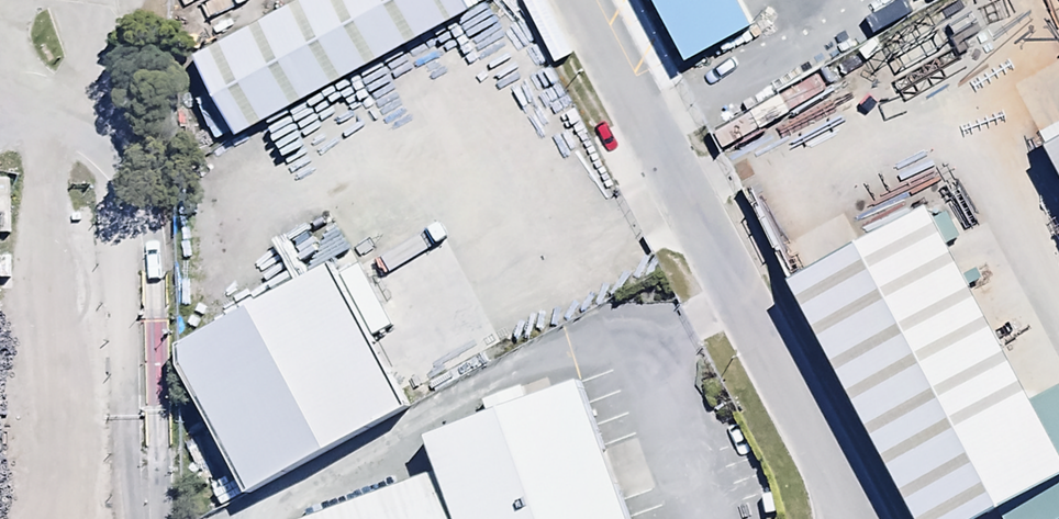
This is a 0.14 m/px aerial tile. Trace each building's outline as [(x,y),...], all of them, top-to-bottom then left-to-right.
[(469,0),(309,0),(205,56),(249,136),(475,12),(469,0)] [(682,62),(744,28),(729,0),(647,0),(682,62)] [(1047,147),(1058,168),(1058,140),(1047,147)] [(936,202),(784,284),(913,518),(971,518),(1058,471),(1058,427),(936,202)] [(407,405),(336,266),(181,344),(252,484),(407,405)] [(426,435),(439,474),(456,518),(635,518),(585,379),(426,435)] [(439,474),(311,518),(456,518),(439,474)]
